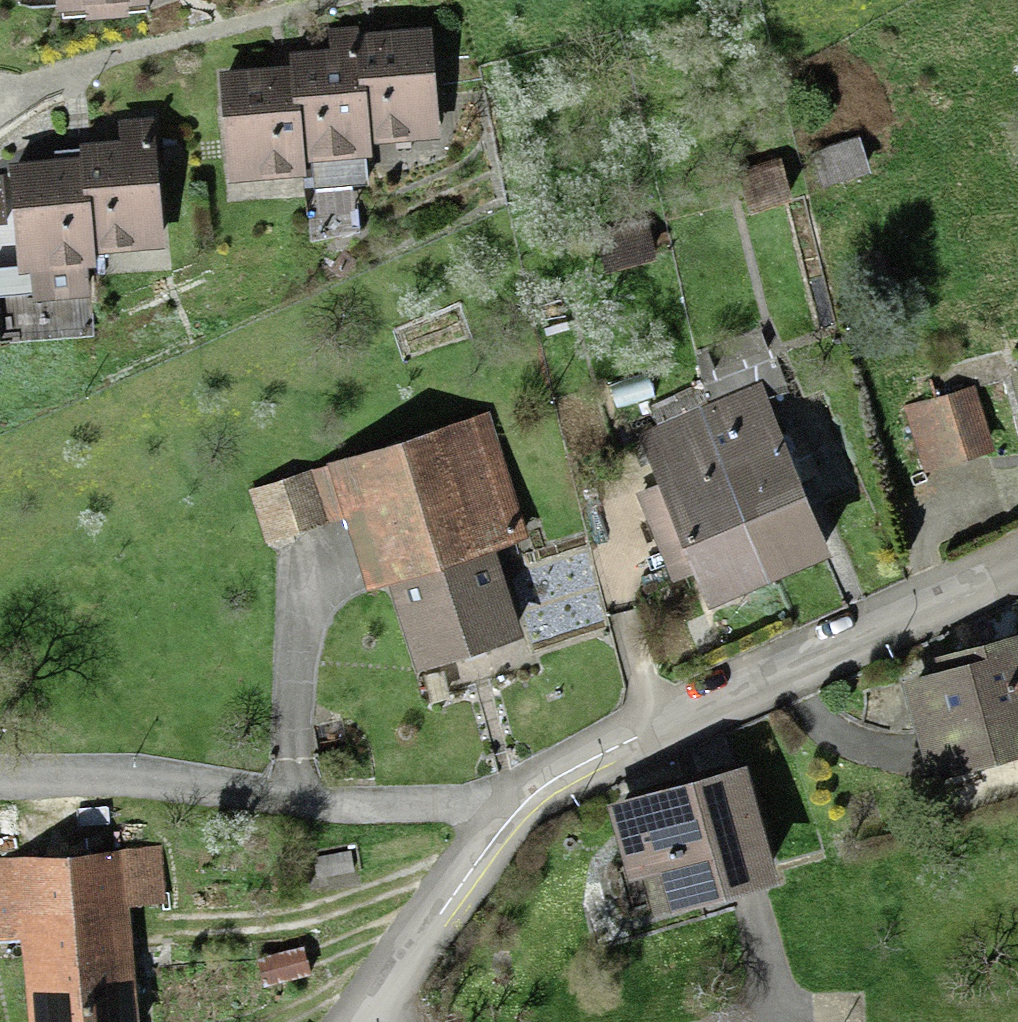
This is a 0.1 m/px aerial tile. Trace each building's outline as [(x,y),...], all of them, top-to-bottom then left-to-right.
[(70,25),(146,26),(146,0),(70,0),(70,25)] [(373,66),(374,149),(440,148),(439,44),(372,45),(373,66)] [(311,84),(312,165),(374,164),(374,149),(373,66),(310,67),(311,84)] [(311,84),(239,85),(240,192),(312,191),(312,165),(311,84)] [(86,171),(95,260),(163,253),(153,149),(84,156),(86,171)] [(862,155),(816,164),(821,193),(868,184),(862,155)] [(86,171),(11,178),(22,286),(33,285),(36,313),(93,307),(90,278),(97,278),(95,260),(86,171)] [(649,230),(605,242),(613,273),(657,261),(649,230)] [(773,343),(726,364),(741,397),(710,411),(789,587),(841,564),(820,519),(850,506),(809,415),(783,427),(768,394),(791,384),(773,343)] [(982,404),(915,417),(926,474),(993,461),(982,404)] [(789,587),(710,411),(649,439),(674,496),(644,509),(680,589),(706,577),(724,617),(789,587)] [(491,429),(355,473),(423,688),(529,655),(500,563),(530,553),(491,429)] [(313,487),(254,505),(271,556),(329,537),(313,487)] [(915,698),(937,784),(1017,763),(1017,661),(937,682),(939,692),(915,698)] [(749,765),(607,806),(629,881),(642,877),(655,923),(785,886),(749,765)] [(354,864),(317,872),(321,894),(358,886),(354,864)] [(29,1021),(138,1021),(126,869),(0,879),(0,945),(23,944),(29,1021)] [(308,962),(260,974),(267,1001),(315,988),(308,962)]
